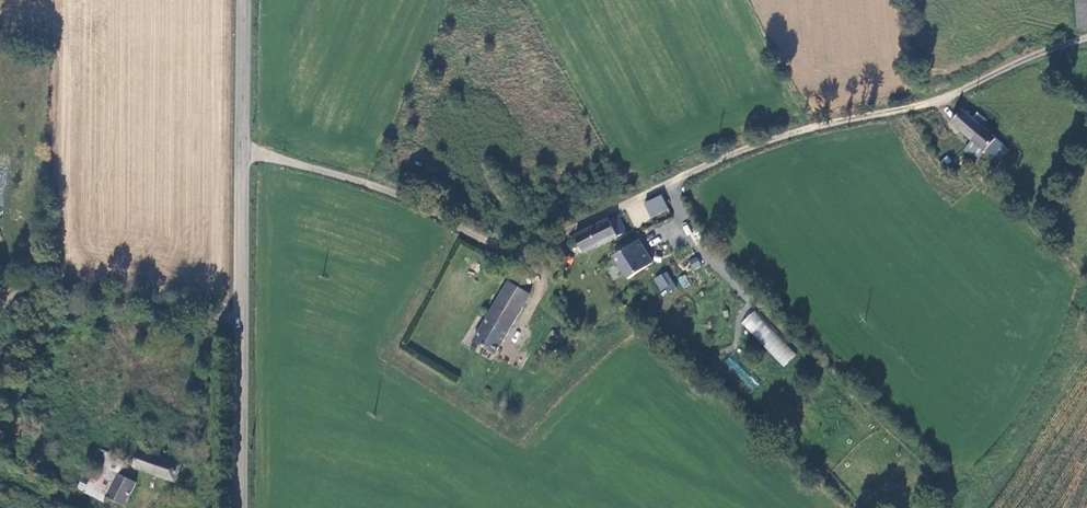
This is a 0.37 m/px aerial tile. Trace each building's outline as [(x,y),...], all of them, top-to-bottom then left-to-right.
[(1086,26),(1086,0),(1078,0),(1080,26),(1086,26)] [(986,152),(999,138),(966,109),(953,123),(986,152)] [(665,213),(657,200),(646,206),(653,220),(665,213)] [(574,235),(582,252),(626,232),(618,215),(574,235)] [(616,257),(627,278),(653,264),(642,243),(616,257)] [(693,270),(701,266),(697,256),(689,260),(693,270)] [(663,294),(676,285),(665,270),(653,279),(663,294)] [(682,288),(690,285),(686,274),(678,277),(682,288)] [(496,352),(515,318),(513,317),(520,304),(522,306),(529,294),(508,281),(501,293),(474,339),(496,352)] [(741,322),(783,367),(796,354),(754,310),(741,322)] [(150,436),(142,433),(139,441),(147,444),(150,436)] [(180,459),(138,445),(130,468),(129,466),(129,465),(128,464),(127,464),(126,464),(124,464),(123,464),(122,465),(120,468),(105,498),(122,506),(131,485),(129,484),(135,472),(138,471),(172,482),(180,459)] [(83,492),(103,502),(105,498),(120,468),(122,465),(102,454),(83,492)]
